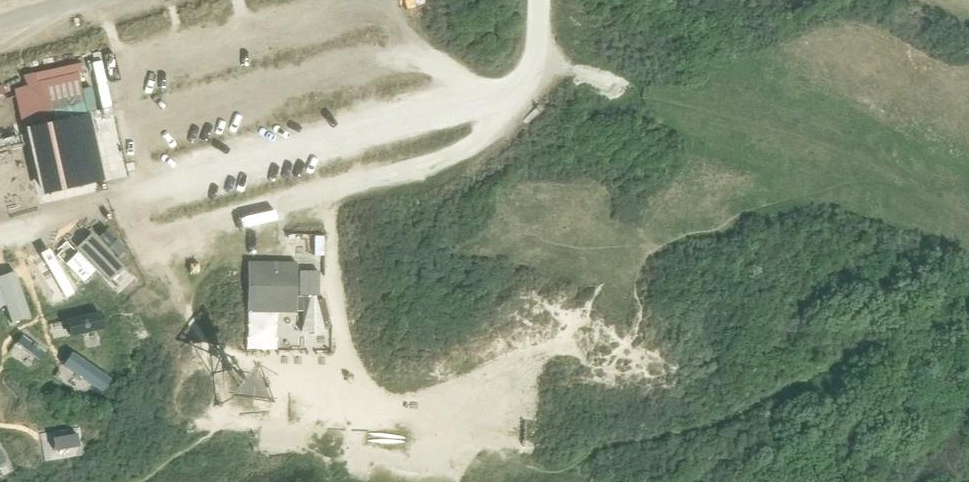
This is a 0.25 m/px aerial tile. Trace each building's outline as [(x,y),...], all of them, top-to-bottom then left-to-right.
[(89,113),(28,128),(44,195),(105,180),(89,113)] [(79,224),(68,235),(72,239),(71,240),(108,280),(109,279),(114,283),(125,273),(120,268),(122,267),(85,228),(83,229),(79,224)] [(53,258),(44,265),(69,299),(78,291),(53,258)] [(322,327),(330,325),(324,298),(316,300),(315,296),(296,296),(296,262),(247,262),(247,310),(302,311),(302,325),(301,331),(323,331),(322,327)] [(0,280),(0,285),(12,320),(27,315),(14,276),(0,280)] [(101,312),(68,319),(71,335),(104,327),(101,312)] [(21,335),(15,343),(37,361),(43,353),(21,335)] [(103,372),(74,355),(66,369),(95,386),(103,372)]
